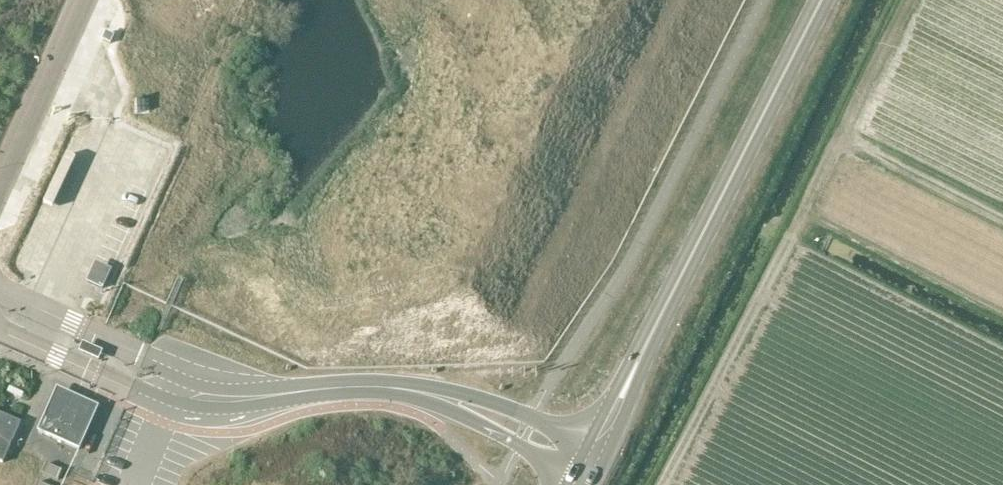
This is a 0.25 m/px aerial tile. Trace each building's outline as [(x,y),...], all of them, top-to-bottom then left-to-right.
[(104,354),(88,346),(85,354),(101,361),(104,354)] [(87,435),(82,432),(93,408),(62,394),(51,418),(46,416),(39,431),(79,449),(87,435)] [(3,464),(21,424),(0,414),(0,462),(3,464)] [(48,465),(43,475),(57,481),(62,470),(48,465)]
